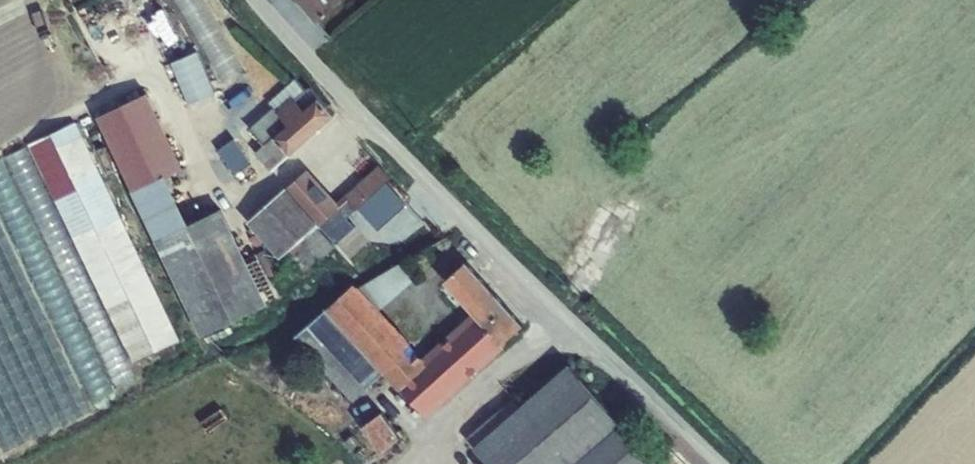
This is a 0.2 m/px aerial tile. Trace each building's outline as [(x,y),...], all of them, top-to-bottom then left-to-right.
[(338,0),(311,0),(323,14),(338,0)] [(192,103),(219,93),(202,50),(175,60),(192,103)] [(273,129),(288,148),(335,107),(319,88),(302,103),(293,93),(276,108),(285,118),(273,129)] [(178,344),(86,120),(38,139),(129,363),(178,344)] [(264,152),(272,162),(288,148),(273,129),(256,143),(264,152)] [(25,146),(0,159),(0,452),(133,383),(25,146)] [(287,180),(288,181),(316,215),(326,227),(390,171),(380,159),(335,196),(306,164),(287,180)] [(390,171),(326,227),(335,239),(401,185),(390,171)] [(316,215),(288,181),(252,214),(280,248),(316,215)] [(224,212),(161,239),(209,337),(268,306),(224,212)] [(425,357),(400,378),(419,403),(523,314),(465,248),(439,269),(477,315),(425,357)] [(358,271),(377,296),(413,263),(402,249),(363,272),(360,270),(358,271)] [(393,317),(377,296),(358,271),(330,291),(376,348),(384,359),(410,339),(408,336),(414,332),(399,313),(393,317)] [(376,348),(330,291),(314,303),(300,312),(324,349),(343,374),(376,348)] [(425,357),(410,339),(384,359),(400,378),(425,357)] [(549,425),(591,393),(566,360),(520,395),(549,425)] [(458,426),(466,436),(514,399),(507,389),(458,426)] [(549,425),(498,463),(647,463),(613,421),(591,393),(549,425)] [(466,436),(488,463),(498,463),(549,425),(520,395),(514,399),(466,436)] [(365,429),(386,452),(404,435),(383,412),(365,429)]
